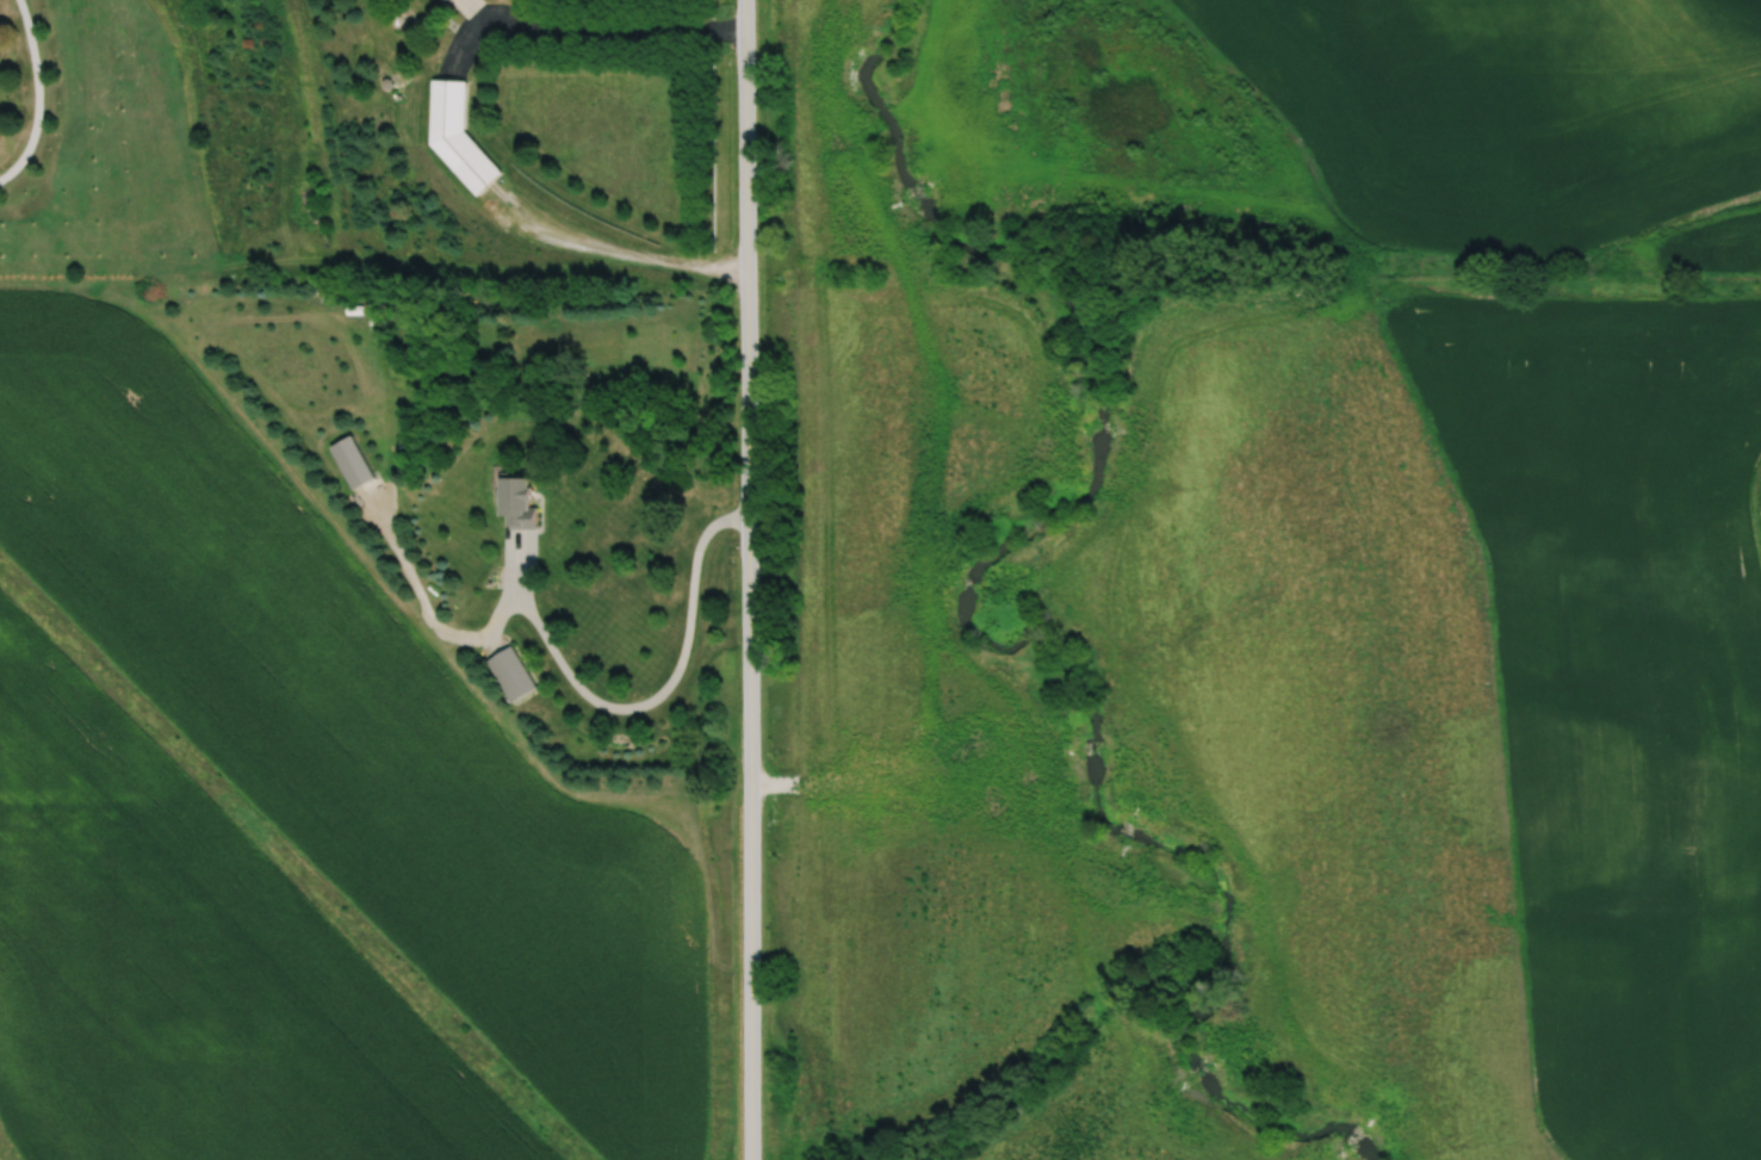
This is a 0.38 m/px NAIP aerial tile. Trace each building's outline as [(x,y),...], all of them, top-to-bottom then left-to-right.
[(464,129),(466,81),(431,80),(428,143),(476,197),(503,173),(464,129)] [(354,491),(376,478),(352,435),(330,447),(354,491)] [(509,516),(509,529),(537,529),(537,478),(501,478),(501,516),(509,516)] [(486,661),(512,704),(538,688),(512,645),(486,661)]
